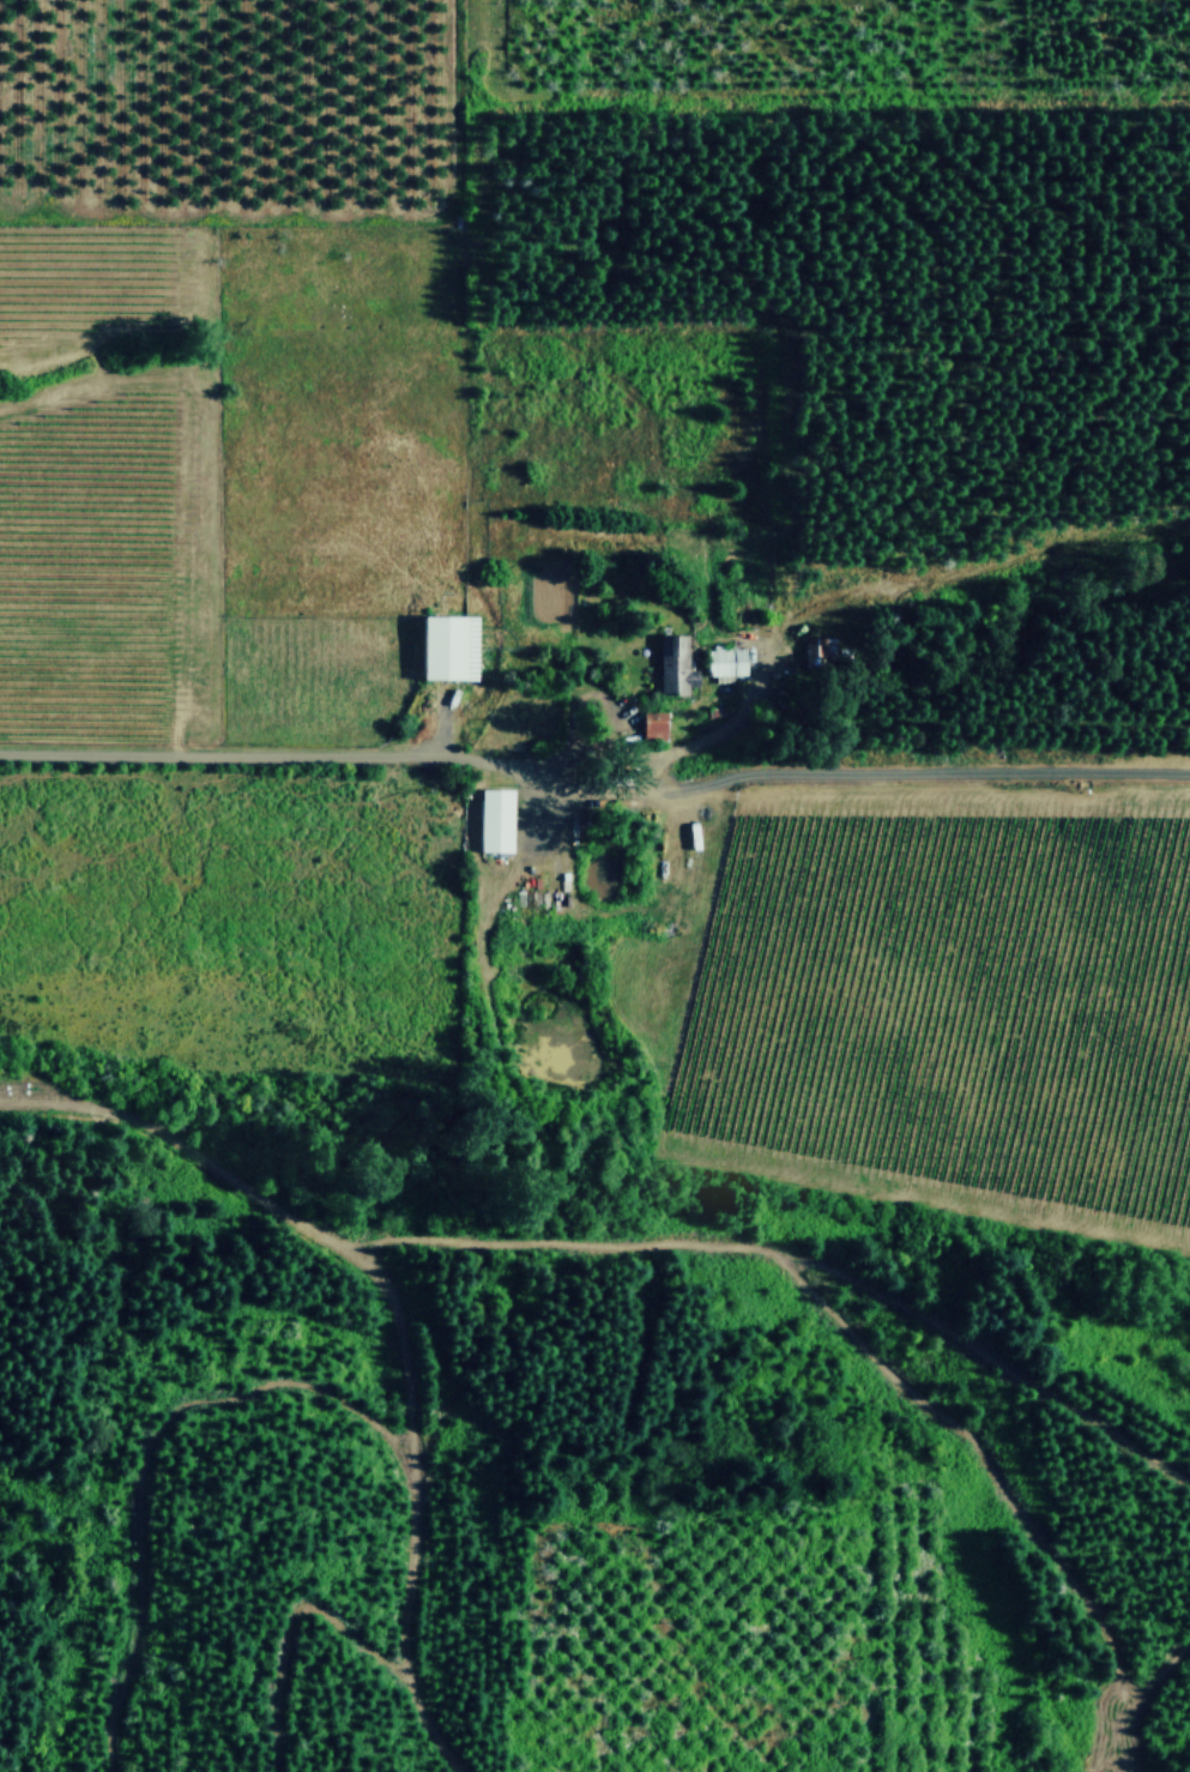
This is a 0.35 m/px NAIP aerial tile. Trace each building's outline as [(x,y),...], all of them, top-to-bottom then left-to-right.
[(698,669),(688,669),(688,635),(660,634),(659,693),(688,694),(688,686),(698,686),(698,669)] [(838,636),(805,637),(806,661),(838,661),(838,636)] [(745,674),(745,646),(706,647),(707,675),(745,674)] [(668,740),(666,710),(642,712),(644,742),(668,740)] [(479,851),(511,852),(512,789),(480,789),(479,851)]
